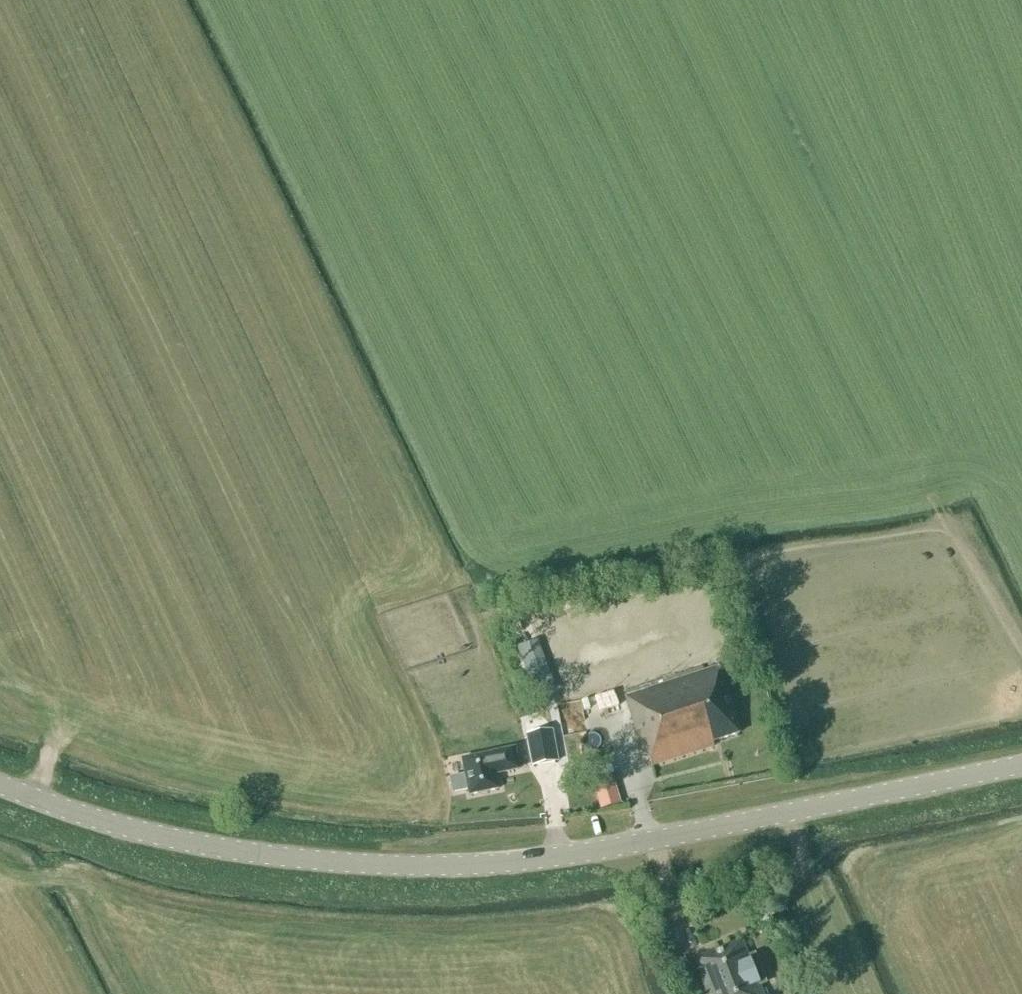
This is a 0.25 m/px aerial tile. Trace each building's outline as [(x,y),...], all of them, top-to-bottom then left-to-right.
[(652,767),(714,747),(713,743),(740,734),(718,668),(625,698),(642,750),(646,749),(652,767)] [(531,765),(558,760),(552,731),(526,735),(531,765)] [(518,770),(514,749),(462,760),(465,776),(450,779),(453,793),(468,790),(469,796),(498,790),(495,775),(518,770)] [(596,795),(600,809),(620,803),(616,789),(596,795)] [(745,940),(694,960),(707,993),(768,993),(765,988),(763,989),(745,940)]
